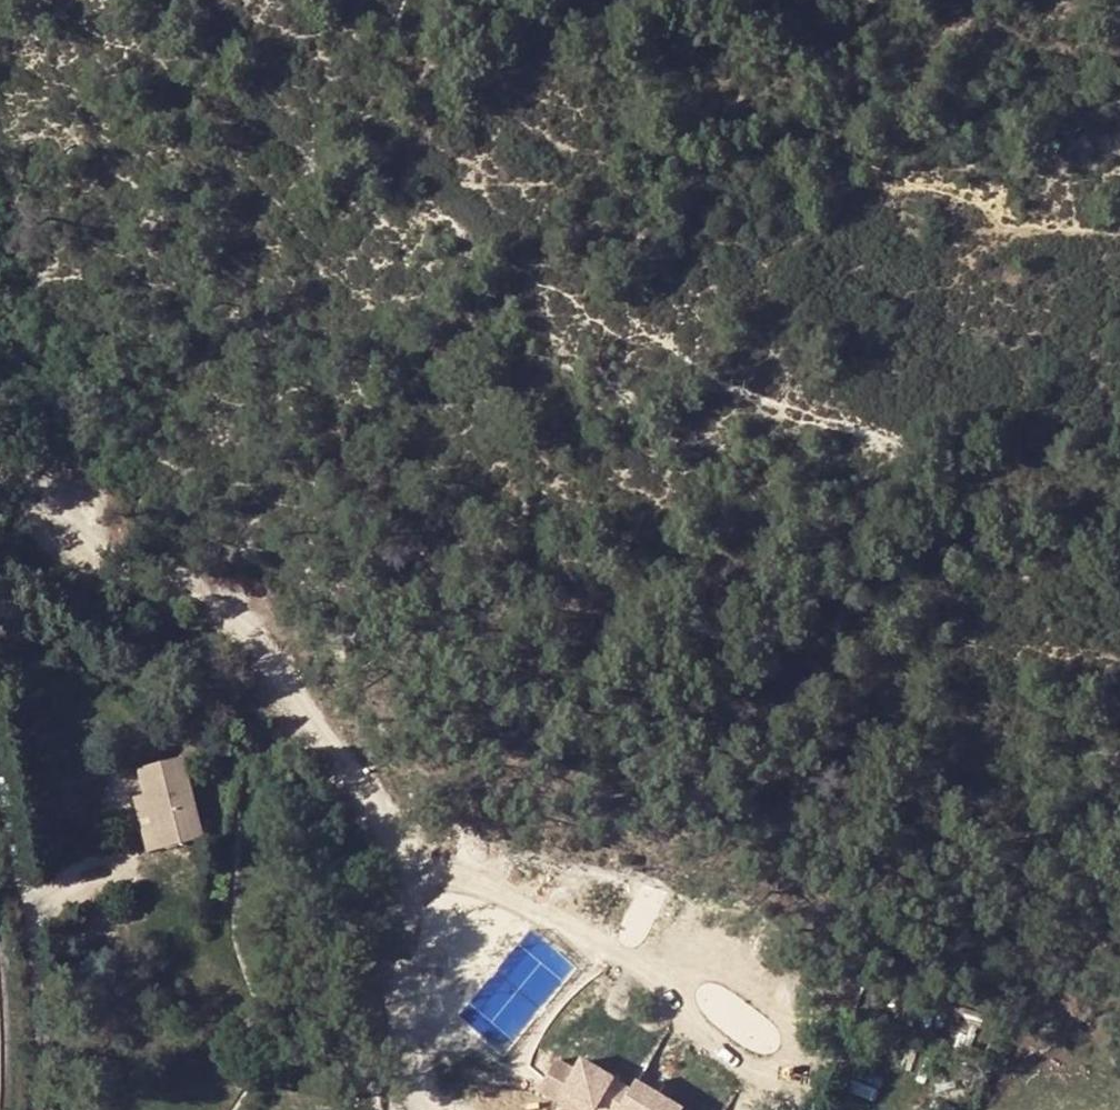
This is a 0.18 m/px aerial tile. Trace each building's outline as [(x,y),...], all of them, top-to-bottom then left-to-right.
[(159,849),(204,838),(185,765),(182,757),(139,769),(145,795),(159,849)] [(212,791),(220,788),(218,780),(209,782),(212,791)] [(137,809),(147,852),(159,849),(145,795),(134,798),(137,809)] [(632,1092),(581,1062),(575,1072),(556,1061),(538,1092),(558,1104),(564,1094),(591,1109),(621,1109),(632,1092)] [(621,1109),(680,1109),(636,1084),(632,1092),(621,1109)] [(558,1104),(568,1109),(591,1109),(564,1094),(558,1104)]
